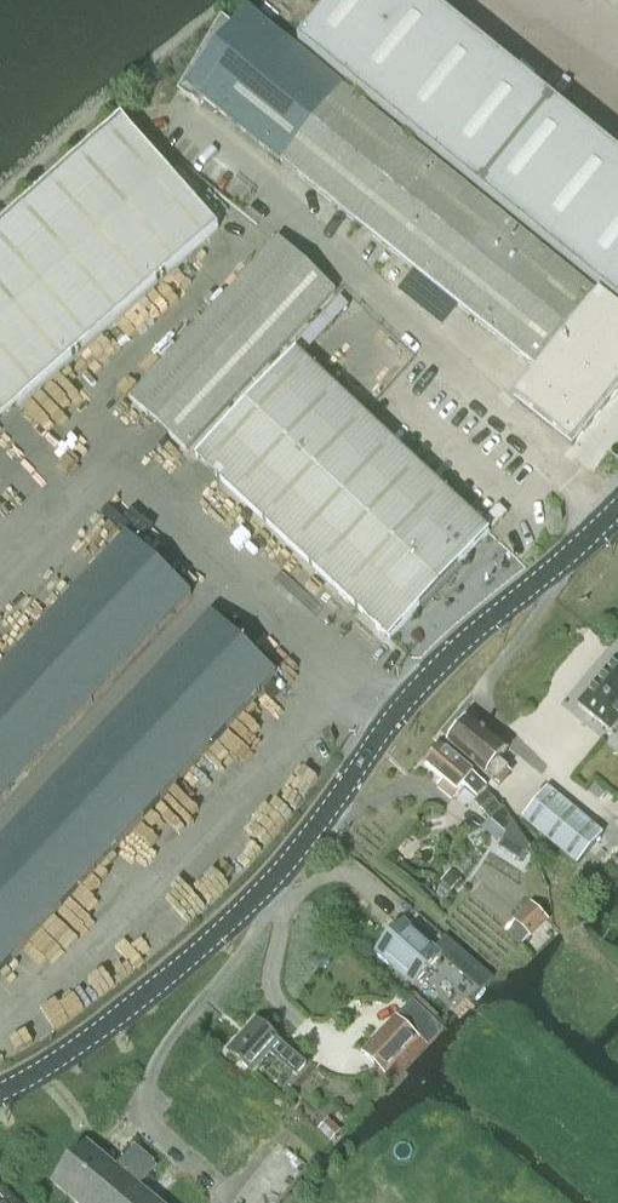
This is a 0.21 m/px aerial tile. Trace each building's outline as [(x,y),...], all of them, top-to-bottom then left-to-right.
[(428,0),(334,0),(298,44),(385,117),(386,116),(460,26),(428,0)] [(203,99),(233,123),(294,48),(247,10),(180,93),(198,104),(203,99)] [(481,193),(555,103),(460,26),(386,116),(481,193)] [(294,48),(233,123),(280,161),(341,86),(294,48)] [(341,86),(280,161),(356,223),(373,202),(372,202),(417,147),(341,86)] [(555,103),(481,193),(614,301),(617,295),(617,154),(555,103)] [(218,229),(121,121),(0,228),(0,423),(218,229)] [(373,202),(356,223),(393,253),(454,177),(417,147),(372,202),(373,202)] [(595,292),(454,177),(393,253),(534,368),(595,292)] [(278,240),(130,400),(186,453),(335,293),(278,240)] [(514,400),(572,447),(617,390),(617,309),(599,294),(514,400)] [(389,640),(489,533),(296,352),(196,459),(389,640)] [(492,529),(507,513),(498,505),(483,521),(492,529)] [(191,596),(128,536),(0,673),(0,801),(191,596)] [(0,843),(0,971),(276,675),(212,616),(0,843)] [(578,705),(612,733),(617,725),(617,657),(578,705)] [(457,733),(449,743),(496,784),(507,770),(498,762),(507,751),(470,718),(468,720),(464,720),(457,728),(457,733)] [(473,774),(440,745),(424,764),(444,781),(438,787),(452,799),(464,784),(477,796),(486,786),(473,774)] [(577,865),(603,835),(547,788),(522,818),(577,865)] [(531,846),(514,822),(498,847),(521,861),(531,846)] [(520,943),(529,934),(531,935),(545,919),(532,906),(507,931),(520,943)] [(440,955),(402,921),(376,951),(414,985),(440,955)] [(386,1075),(420,1038),(396,1016),(362,1052),(386,1075)] [(256,1020),(228,1051),(252,1072),(269,1053),(296,1077),(307,1064),(256,1020)] [(87,1141),(51,1184),(74,1202),(160,1202),(141,1187),(158,1167),(154,1164),(155,1161),(135,1145),(117,1167),(87,1141)]
